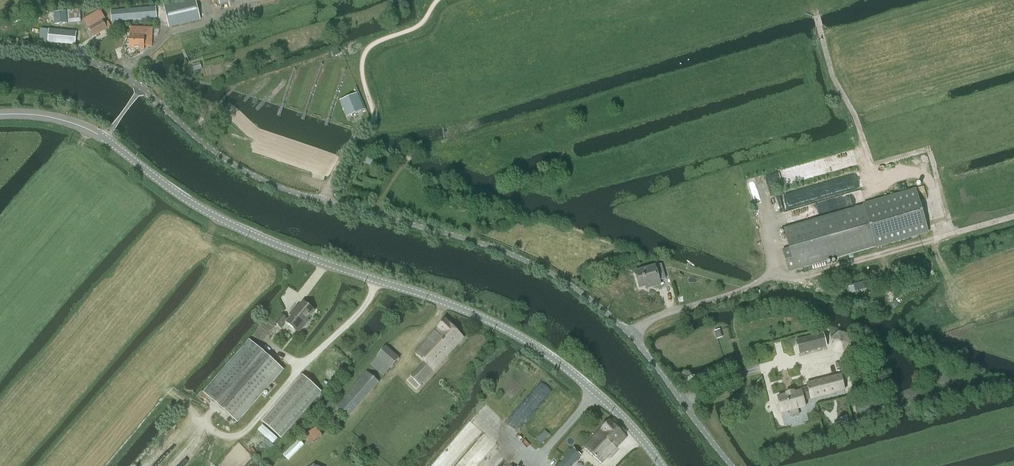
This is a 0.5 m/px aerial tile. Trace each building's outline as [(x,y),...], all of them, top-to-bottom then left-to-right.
[(164,6),(169,27),(200,20),(196,0),(188,0),(164,6)] [(110,11),(111,22),(158,18),(157,7),(110,11)] [(90,28),(94,35),(106,28),(111,26),(108,21),(104,24),(102,20),(105,18),(100,10),(82,20),(87,29),(90,28)] [(67,23),(67,11),(55,11),(55,23),(67,23)] [(81,23),(81,11),(68,11),(68,23),(81,23)] [(144,47),(150,47),(151,47),(152,28),(131,27),(129,49),(144,50),(144,47)] [(76,32),(49,30),(48,42),(75,44),(76,32)] [(340,49),(331,52),(334,58),(342,55),(340,49)] [(356,94),(345,99),(352,115),(366,110),(356,87),(354,88),(356,94)] [(784,229),(796,270),(876,247),(864,206),(784,229)] [(661,264),(635,272),(635,273),(640,290),(652,286),(653,288),(661,286),(660,282),(666,280),(661,265),(661,264)] [(876,277),(868,279),(870,288),(878,286),(876,277)] [(853,283),(855,291),(870,288),(868,279),(853,283)] [(295,308),(289,315),(292,317),(286,324),(299,334),(309,321),(308,319),(315,311),(303,301),(296,309),(295,308)] [(275,324),(280,328),(287,319),(281,315),(275,324)] [(426,361),(411,377),(420,385),(449,354),(464,338),(446,321),(428,341),(416,353),(426,361)] [(839,331),(830,339),(832,351),(844,355),(853,347),(850,335),(839,331)] [(800,354),(827,348),(823,334),(796,341),(800,354)] [(236,421),(261,394),(282,369),(250,341),(205,393),(236,421)] [(371,364),(384,376),(388,372),(399,359),(385,347),(371,364)] [(366,371),(336,405),(349,417),(379,383),(366,371)] [(787,395),(778,397),(782,413),(790,411),(791,417),(799,415),(798,409),(806,407),(803,398),(810,396),(834,390),(835,393),(845,390),(841,375),(807,384),(808,390),(802,391),(795,393),(794,392),(786,394),(787,395)] [(302,376),(276,406),(262,422),(281,438),(321,392),(302,376)] [(616,448),(626,438),(610,422),(585,448),(602,464),(616,448)] [(582,455),(574,449),(559,465),(572,465),(582,455)]
